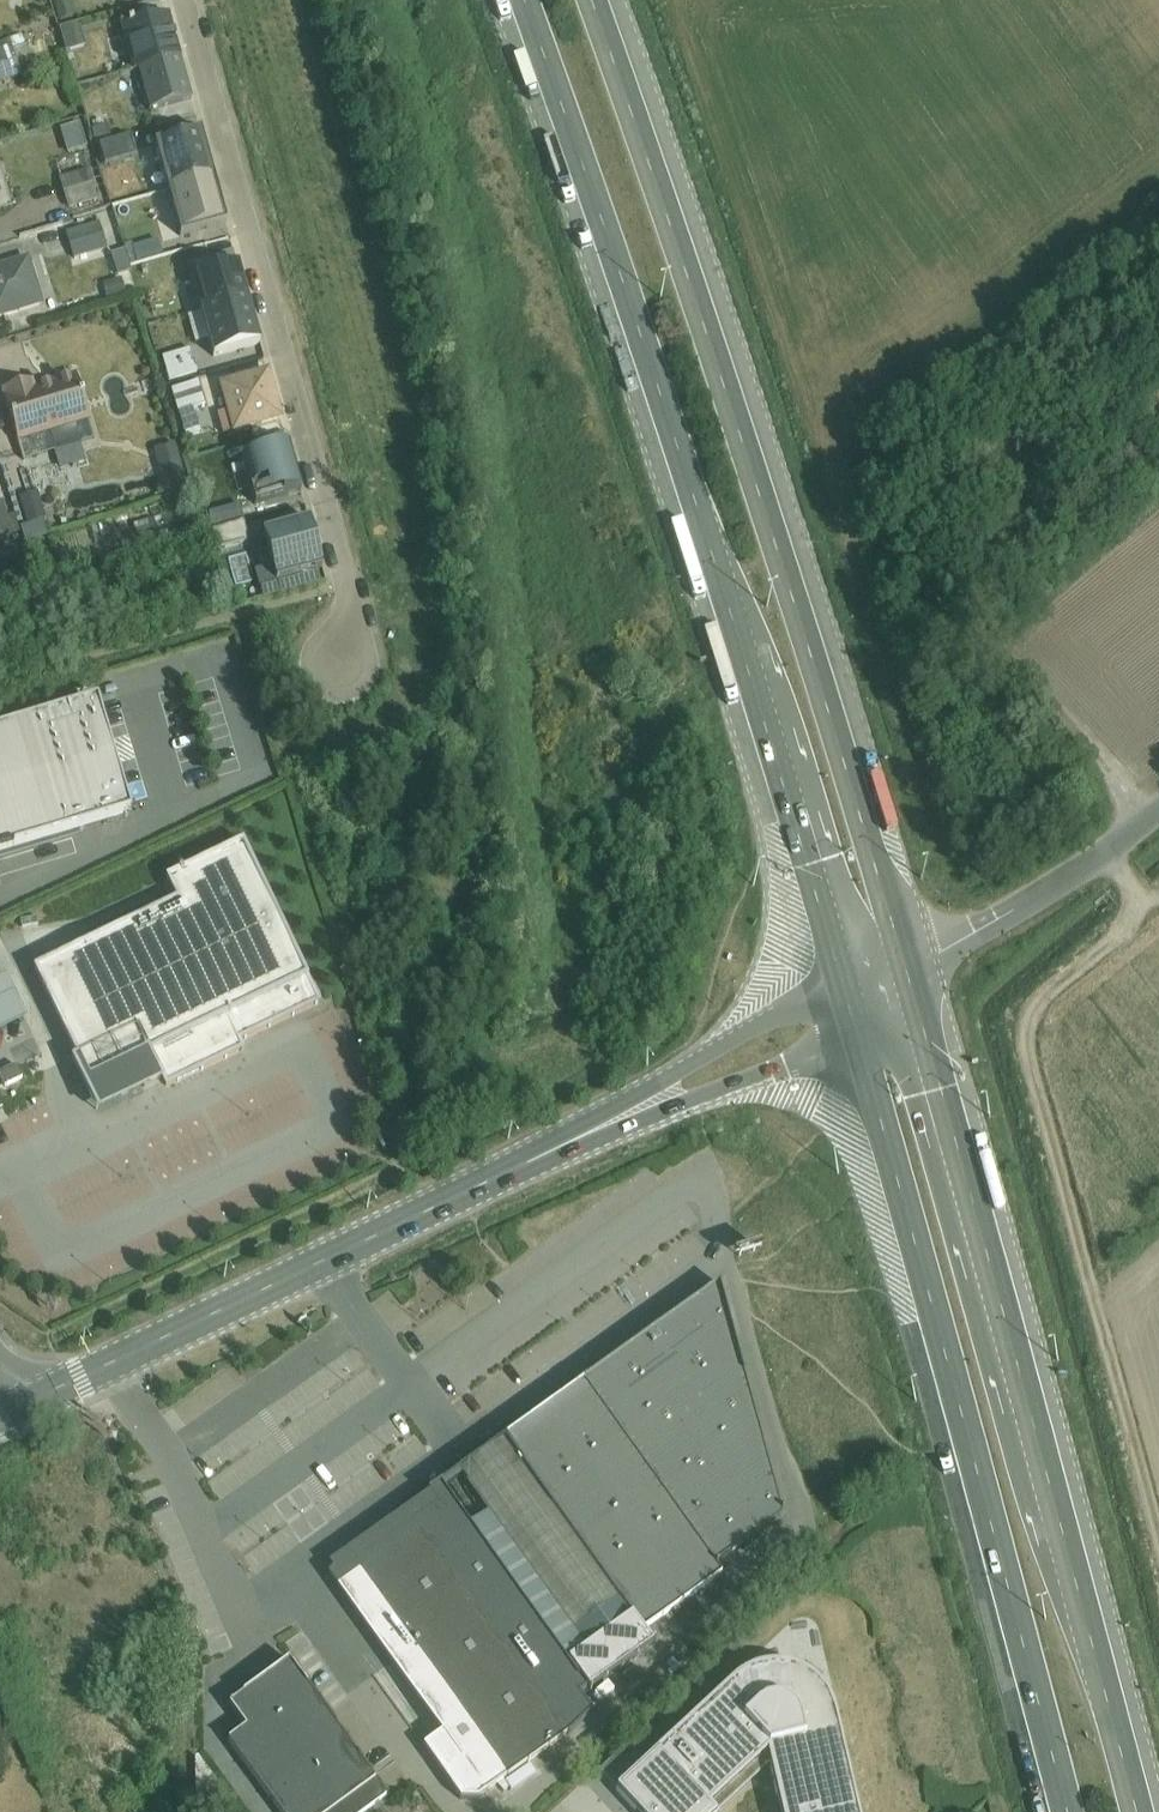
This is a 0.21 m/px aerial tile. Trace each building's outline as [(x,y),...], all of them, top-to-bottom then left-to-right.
[(125,26),(136,64),(175,53),(164,15),(125,26)] [(60,26),(67,49),(85,43),(79,21),(60,26)] [(31,68),(24,40),(0,46),(0,76),(31,68)] [(136,64),(148,105),(187,94),(175,53),(136,64)] [(77,124),(62,129),(69,151),(84,146),(77,124)] [(160,144),(172,185),(209,174),(199,133),(160,144)] [(130,138),(99,146),(104,162),(134,154),(130,138)] [(90,171),(61,179),(67,202),(96,194),(90,171)] [(172,185),(184,227),(222,216),(209,174),(172,185)] [(71,235),(76,255),(105,247),(100,227),(71,235)] [(156,239),(128,247),(132,263),(161,255),(156,239)] [(0,266),(0,316),(43,303),(29,258),(0,266)] [(240,262),(199,275),(208,306),(250,293),(240,262)] [(263,338),(250,293),(208,306),(203,307),(216,352),(263,338)] [(163,358),(169,379),(194,372),(189,351),(163,358)] [(269,370),(220,382),(233,432),(282,420),(269,370)] [(205,375),(209,399),(221,397),(217,373),(205,375)] [(35,379),(1,389),(21,460),(96,439),(78,375),(37,386),(35,379)] [(199,376),(170,383),(177,408),(205,401),(199,376)] [(179,428),(198,433),(204,414),(185,408),(179,428)] [(178,441),(154,445),(161,481),(185,477),(178,441)] [(248,454),(260,499),(301,489),(288,443),(248,454)] [(35,485),(16,493),(27,520),(45,512),(35,485)] [(16,535),(3,495),(0,496),(0,540),(16,535)] [(216,527),(242,520),(237,501),(211,508),(216,527)] [(310,519),(264,532),(276,575),(322,562),(310,519)] [(0,735),(0,856),(129,818),(95,707),(0,735)] [(240,828),(226,835),(233,849),(247,843),(240,828)] [(186,914),(43,982),(106,1113),(321,1010),(245,852),(173,886),(186,914)] [(6,986),(0,989),(0,1045),(28,1032),(6,986)] [(17,1065),(0,1072),(6,1086),(23,1078),(17,1065)] [(209,1134),(196,1140),(186,1117),(163,1127),(174,1150),(160,1156),(171,1179),(219,1158),(209,1134)] [(718,1284),(582,1382),(715,1565),(782,1517),(718,1284)] [(715,1565),(582,1382),(505,1437),(643,1630),(721,1574),(715,1565)] [(470,1526),(587,1689),(588,1691),(653,1644),(643,1630),(505,1437),(458,1470),(488,1513),(470,1526)] [(441,1485),(351,1549),(382,1592),(355,1612),(460,1759),(441,1772),(461,1799),(477,1799),(568,1734),(592,1713),(579,1694),(587,1689),(470,1526),(441,1485)] [(382,1592),(351,1549),(329,1565),(333,1571),(328,1574),(355,1612),(382,1592)] [(197,1624),(209,1656),(227,1649),(215,1617),(197,1624)] [(290,1657),(230,1701),(247,1724),(228,1738),(282,1811),(322,1811),(375,1774),(290,1657)] [(830,1711),(823,1688),(807,1673),(789,1664),(769,1661),(749,1665),(731,1678),(615,1786),(640,1811),(682,1811),(691,1804),(698,1811),(854,1811),(830,1711)]
